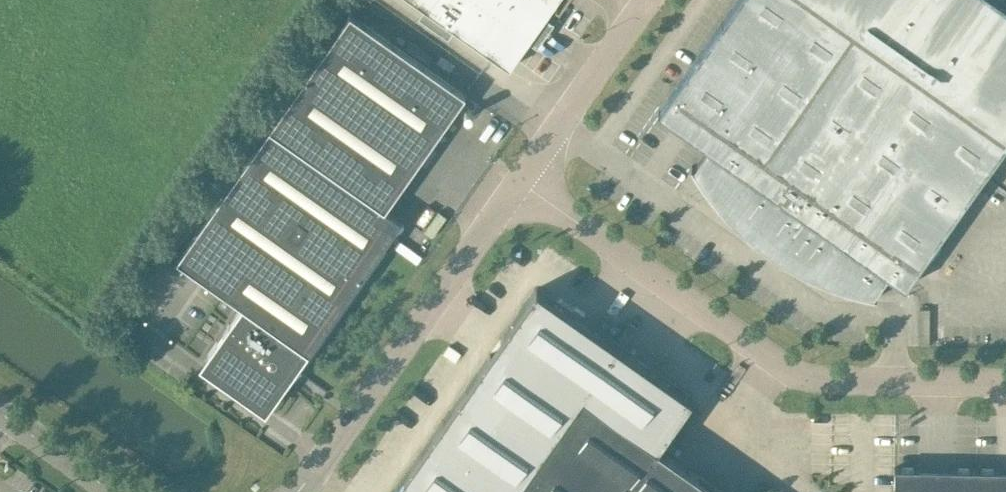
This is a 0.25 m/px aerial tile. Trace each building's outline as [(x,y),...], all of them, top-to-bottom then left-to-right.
[(509,67),(555,1),(559,4),(561,0),(414,0),(509,67)] [(657,112),(707,147),(693,167),(691,165),(689,166),(694,174),(699,182),(705,189),(721,209),(739,228),(759,245),(780,259),(802,272),(826,283),(850,291),(875,297),(876,295),(873,295),(887,274),(904,286),(983,174),(1005,142),(1005,6),(997,0),(736,0),(657,112)] [(349,13),(177,257),(176,259),(241,305),(206,354),(273,401),(400,220),(384,208),(465,94),(349,13)] [(392,491),(722,491),(657,447),(692,396),(537,287),(392,491)] [(893,491),(934,491),(935,476),(919,475),(919,467),(894,466),(893,491)] [(934,491),(974,491),(975,468),(951,467),(951,476),(935,476),(934,491)] [(974,491),(1005,491),(1005,477),(999,477),(999,468),(975,468),(974,491)]
